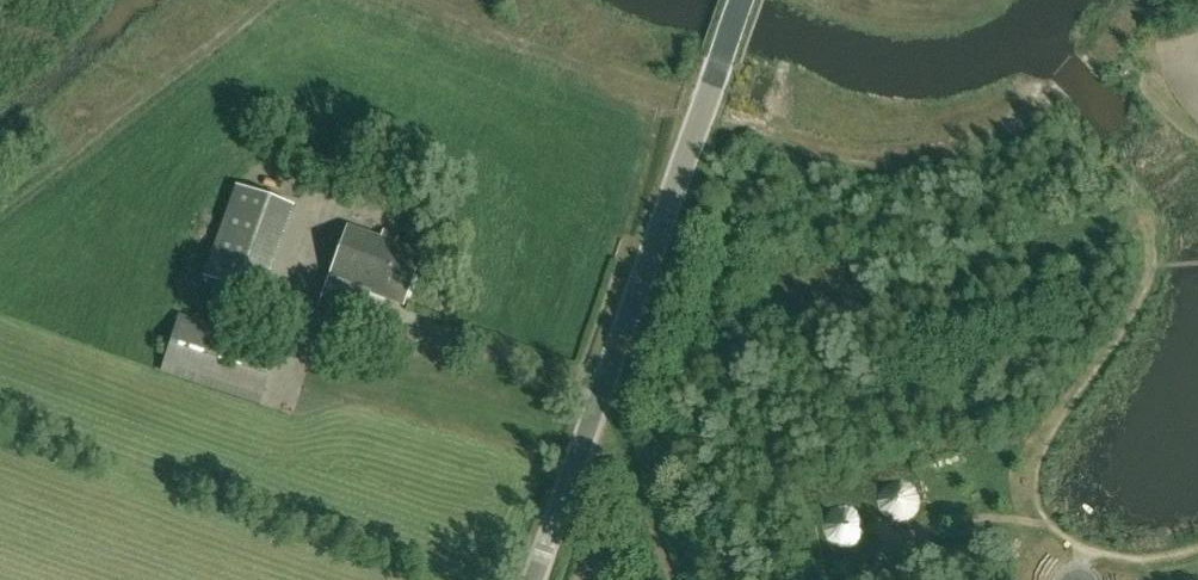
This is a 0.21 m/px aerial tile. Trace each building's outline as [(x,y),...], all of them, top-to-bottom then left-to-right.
[(295,212),(234,190),(202,278),(263,300),(295,212)] [(383,231),(380,237),(348,226),(319,304),(360,319),(370,292),(402,305),(422,253),(395,243),(398,236),(383,231)] [(179,316),(161,372),(259,403),(277,348),(179,316)]
